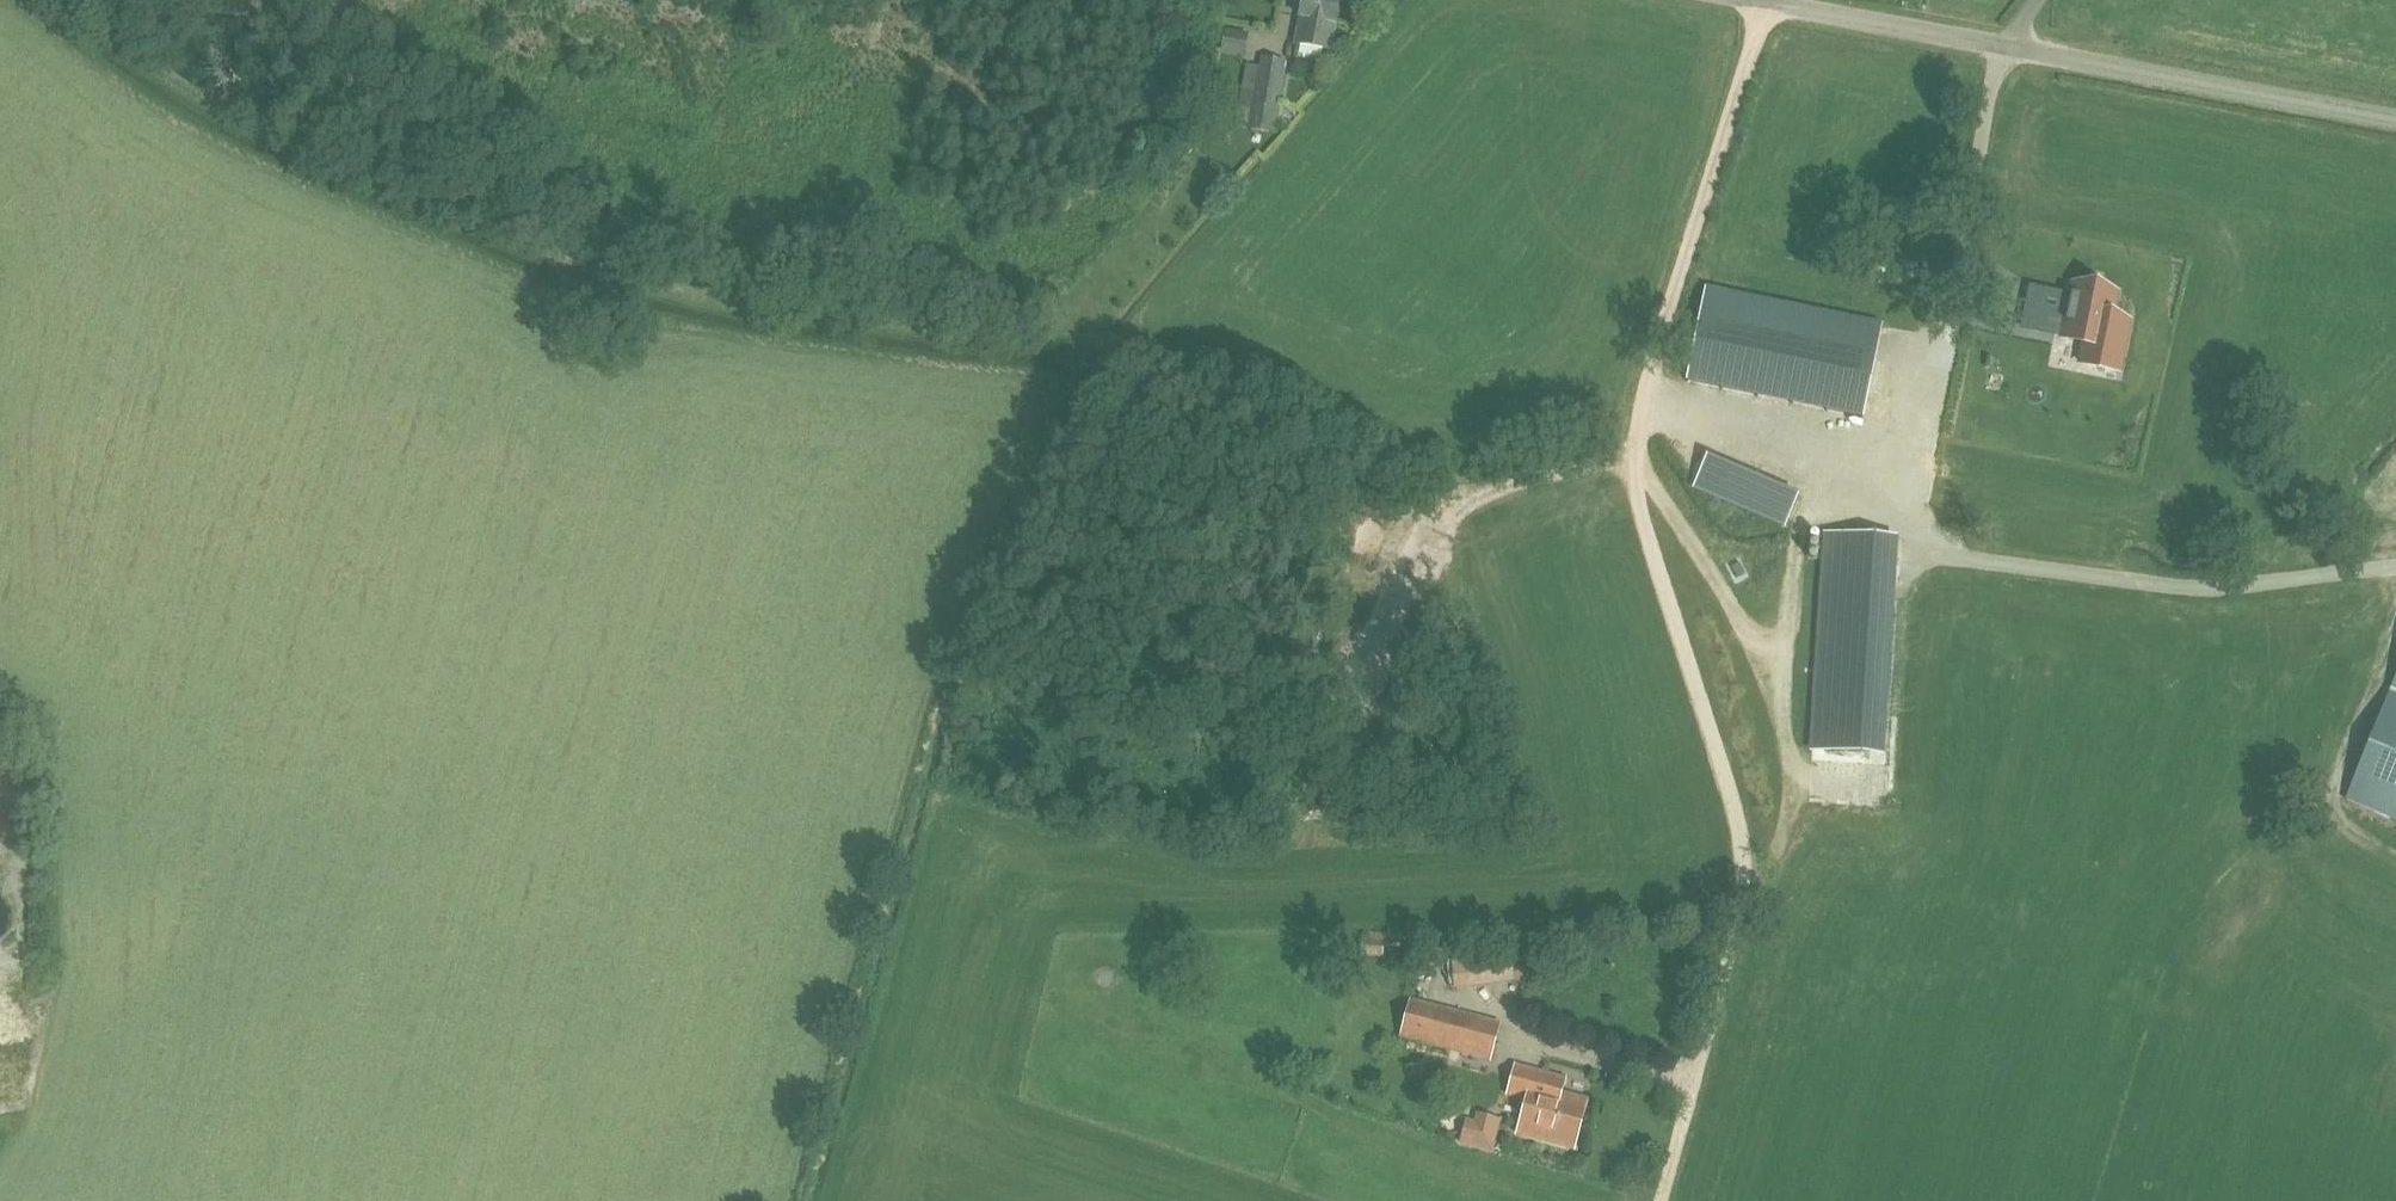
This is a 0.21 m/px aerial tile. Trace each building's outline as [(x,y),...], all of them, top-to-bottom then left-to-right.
[(1331,51),(1340,0),(1304,0),(1301,18),(1302,18),(1297,44),(1331,51)] [(1275,134),(1288,62),(1275,59),(1262,57),(1260,66),(1247,64),(1239,107),(1240,107),(1236,127),(1248,129),(1275,134)] [(1860,414),(1879,321),(1702,285),(1683,379),(1860,414)] [(2111,317),(2116,293),(2074,285),(2062,341),(2086,346),(2082,364),(2100,368),(2119,372),(2130,320),(2111,317)] [(2020,332),(2053,339),(2057,320),(2024,314),(2020,332)] [(1885,752),(1898,538),(1827,533),(1814,748),(1885,752)] [(1737,577),(1745,573),(1740,562),(1732,566),(1737,577)] [(2344,799),(2395,820),(2395,671),(2344,799)] [(1400,1037),(1429,1045),(1491,1062),(1502,1022),(1445,1006),(1414,999),(1411,997),(1400,1037)] [(1576,1148),(1588,1100),(1563,1094),(1567,1079),(1516,1066),(1509,1093),(1528,1098),(1519,1133),(1576,1148)] [(1454,1133),(1492,1141),(1495,1129),(1457,1119),(1454,1133)]
